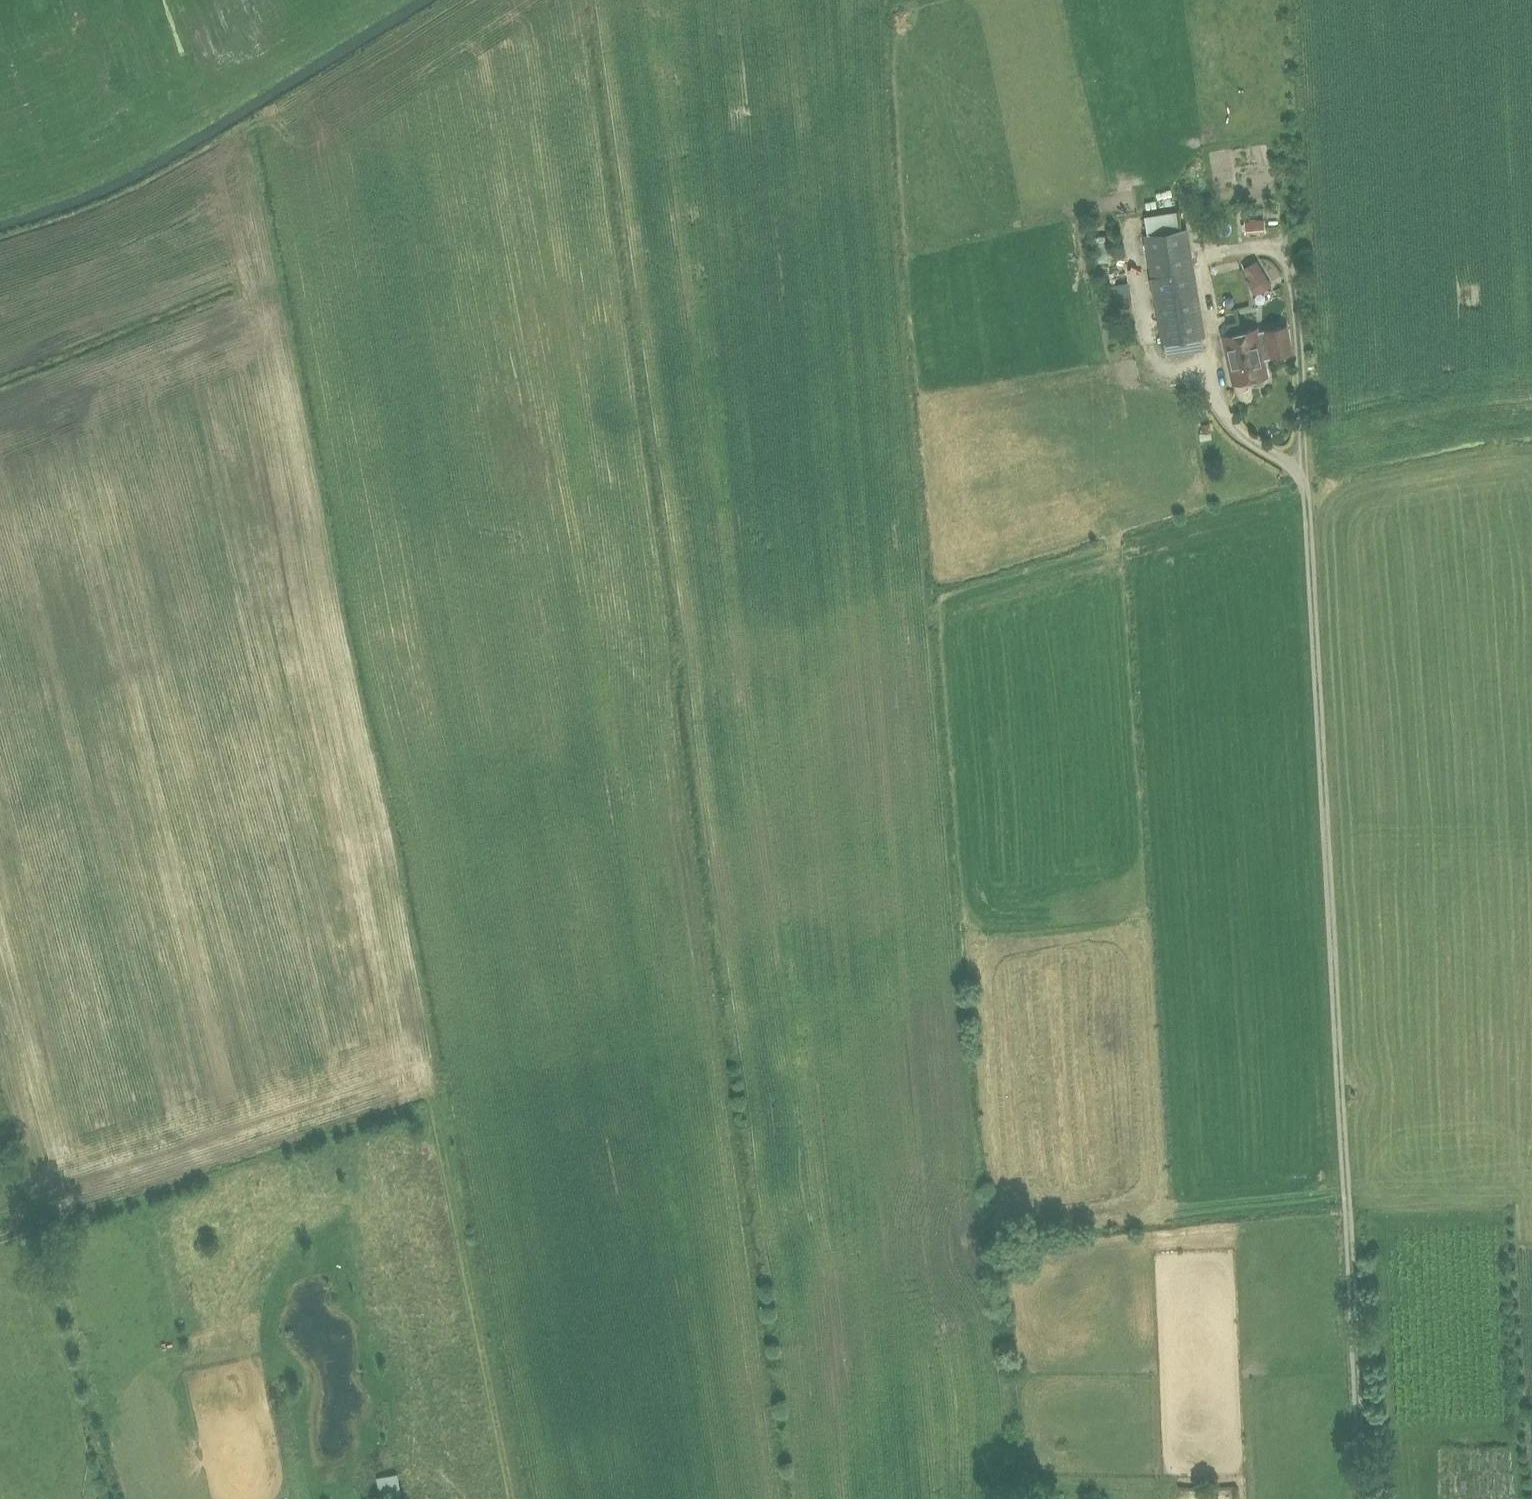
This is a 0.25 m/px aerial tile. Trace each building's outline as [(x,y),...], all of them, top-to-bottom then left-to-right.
[(1264,218),(1244,220),(1245,232),(1265,230),(1264,218)] [(1187,226),(1143,233),(1160,341),(1204,334),(1187,226)] [(1239,264),(1252,283),(1268,272),(1256,253),(1239,264)] [(1257,326),(1240,329),(1238,319),(1227,321),(1229,332),(1223,333),(1233,381),(1267,373),(1263,356),(1293,350),(1287,323),(1257,329),(1257,326)]
